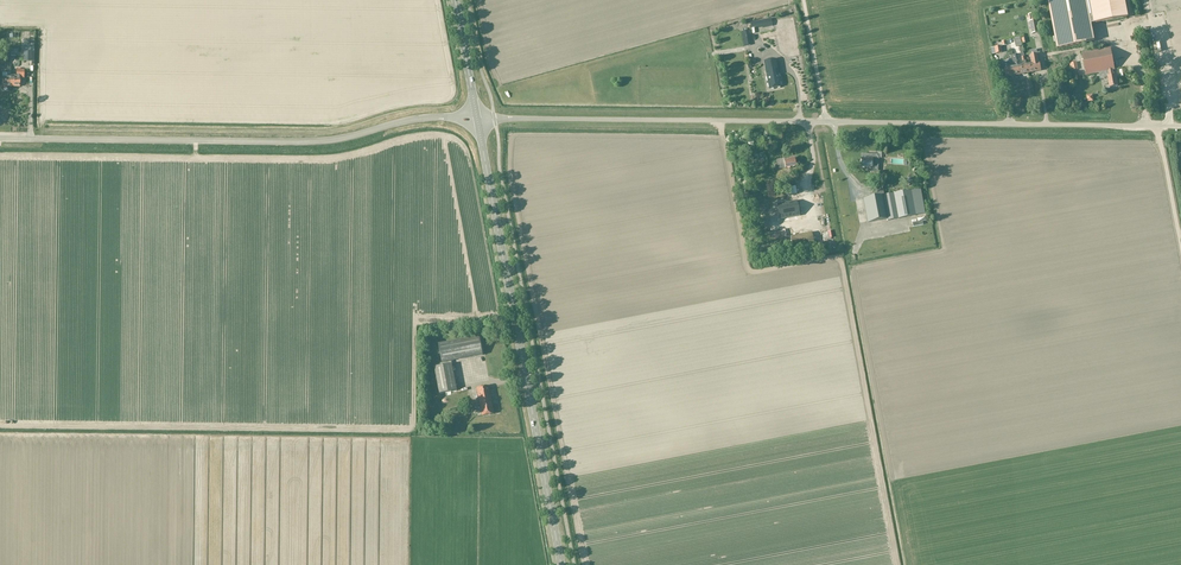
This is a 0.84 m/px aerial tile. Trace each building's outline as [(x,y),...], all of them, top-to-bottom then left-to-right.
[(1078,0),(1048,0),(1057,50),(1087,44),(1087,42),(1094,41),(1093,32),(1085,34),(1083,26),(1078,0)] [(1124,0),(1078,0),(1083,26),(1127,18),(1124,0)] [(771,19),(750,23),(751,29),(758,28),(758,29),(772,26),(771,19)] [(1029,22),(1031,34),(1039,33),(1036,21),(1029,22)] [(744,47),(751,46),(748,31),(741,32),(744,47)] [(1110,88),(1118,86),(1116,76),(1114,76),(1113,70),(1115,70),(1110,48),(1082,53),(1086,75),(1108,71),(1109,77),(1108,77),(1110,88)] [(1026,64),(1028,73),(1041,71),(1038,54),(1030,56),(1032,63),(1026,64)] [(1028,73),(1026,64),(1025,57),(1022,57),(1023,65),(1018,66),(1020,75),(1028,73)] [(769,89),(781,87),(776,59),(764,62),(769,89)] [(1005,69),(1006,77),(1011,76),(1011,77),(1020,75),(1018,66),(1016,59),(1012,59),(1012,62),(1008,63),(1009,68),(1005,69)] [(10,87),(11,75),(11,70),(7,70),(7,74),(8,74),(8,78),(6,78),(6,74),(3,73),(3,78),(2,78),(2,87),(10,87)] [(11,75),(10,87),(19,87),(19,79),(24,79),(24,70),(16,70),(16,75),(11,75)] [(1020,94),(1022,102),(1030,100),(1028,92),(1020,94)] [(862,159),(861,167),(870,168),(870,173),(878,173),(879,155),(869,155),(868,160),(862,159)] [(795,167),(794,159),(783,161),(783,159),(776,160),(776,164),(774,165),(775,170),(795,167)] [(812,167),(800,169),(804,189),(815,187),(812,167)] [(888,219),(888,220),(925,214),(921,190),(921,189),(915,190),(883,195),(883,196),(863,200),(867,223),(888,219)] [(778,220),(798,216),(796,201),(775,205),(778,220)] [(811,235),(795,238),(797,249),(813,246),(811,235)] [(451,361),(482,355),(479,337),(438,344),(442,363),(435,365),(435,368),(434,368),(439,394),(457,391),(452,364),(451,361)] [(494,414),(488,386),(477,389),(482,416),(494,414)]
